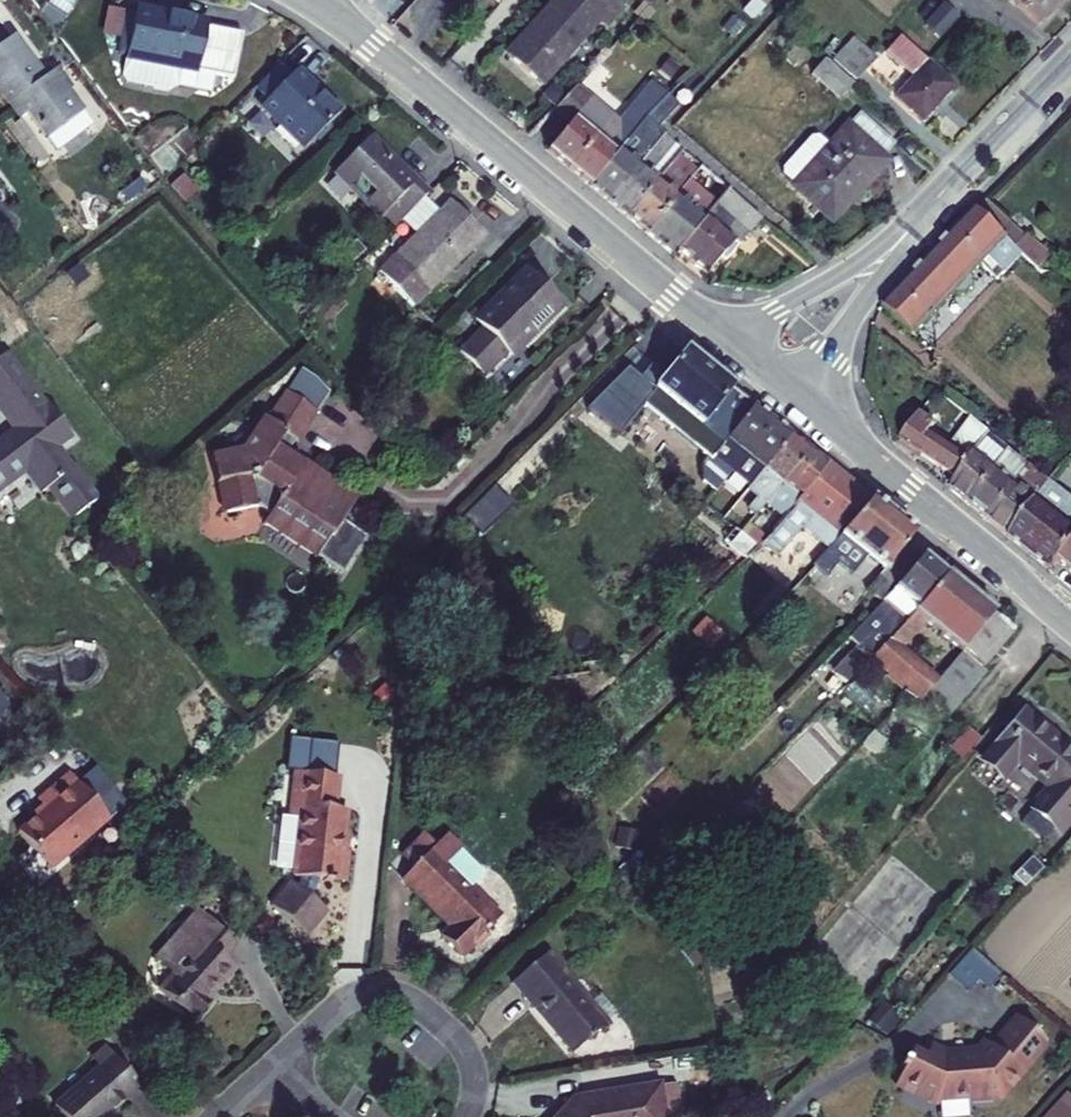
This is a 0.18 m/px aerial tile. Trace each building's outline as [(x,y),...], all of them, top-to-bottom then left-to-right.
[(621,8),(612,0),(557,0),(507,56),(540,86),(599,22),(604,27),(621,8)] [(743,12),(750,19),(768,0),(754,0),(743,12)] [(958,16),(944,3),(924,24),(939,37),(958,16)] [(205,24),(134,10),(124,59),(143,63),(140,82),(146,90),(169,94),(176,89),(179,70),(197,72),(205,24)] [(19,120),(26,113),(56,153),(90,127),(65,94),(70,91),(55,70),(43,78),(12,37),(0,46),(0,95),(19,120)] [(914,80),(928,65),(899,38),(886,53),(914,80)] [(852,39),(833,60),(856,81),(875,60),(852,39)] [(679,68),(667,59),(658,71),(670,80),(679,68)] [(850,87),(823,62),(810,76),(837,101),(850,87)] [(277,65),(253,89),(264,101),(289,77),(277,65)] [(953,88),(928,65),(914,80),(896,99),(921,122),(953,88)] [(289,77),(264,101),(259,107),(302,148),(336,113),(294,71),(289,77)] [(631,107),(645,120),(667,96),(651,82),(631,107)] [(541,97),(554,108),(565,96),(552,85),(541,97)] [(589,100),(575,88),(554,111),(570,124),(573,120),(589,100)] [(679,107),(667,96),(645,120),(656,129),(679,107)] [(589,100),(573,120),(595,138),(611,118),(589,100)] [(595,138),(615,154),(618,151),(645,120),(631,107),(617,123),(611,118),(595,138)] [(848,130),(880,158),(892,145),(859,117),(848,130)] [(595,138),(573,120),(570,124),(547,151),(559,161),(568,169),(595,138)] [(645,120),(618,151),(637,167),(664,136),(656,129),(645,120)] [(880,158),(848,130),(830,150),(795,189),(828,217),(848,194),(853,198),(885,162),(880,158)] [(664,136),(637,167),(655,182),(678,156),(682,151),(665,136),(664,136)] [(615,154),(595,138),(568,169),(578,177),(589,186),(615,154)] [(422,198),(425,195),(369,139),(334,173),(380,218),(384,215),(395,226),(400,221),(422,198)] [(783,177),(795,189),(830,150),(818,139),(809,139),(781,170),(783,177)] [(608,202),(637,167),(618,151),(615,154),(589,186),(599,195),(608,202)] [(678,156),(655,182),(675,198),(690,180),(697,171),(678,156)] [(626,217),(655,182),(637,167),(608,202),(617,210),(626,217)] [(697,171),(690,180),(718,203),(728,191),(700,168),(697,171)] [(176,193),(185,197),(189,183),(178,180),(176,193)] [(718,203),(690,180),(675,198),(703,221),(718,203)] [(646,233),(675,198),(655,182),(626,217),(636,225),(646,233)] [(718,203),(703,221),(732,244),(735,247),(760,217),(728,191),(718,203)] [(848,194),(828,217),(832,221),(853,198),(848,194)] [(438,213),(422,198),(400,221),(415,236),(379,273),(410,304),(425,290),(429,293),(439,283),(435,279),(449,267),(451,270),(484,237),(450,202),(438,213)] [(703,221),(675,198),(646,233),(660,246),(674,257),(677,252),(703,221)] [(927,262),(883,308),(912,338),(953,296),(956,299),(963,299),(971,291),(972,283),(968,279),(980,268),(990,278),(996,271),(1003,277),(1022,257),(975,212),(927,262)] [(718,260),(732,244),(703,221),(677,252),(692,264),(706,276),(718,260)] [(735,247),(732,244),(718,260),(722,263),(735,247)] [(439,283),(451,270),(449,267),(435,279),(439,283)] [(510,356),(561,305),(526,269),(474,321),(480,328),(457,350),(481,375),(505,352),(510,356)] [(996,271),(990,278),(996,284),(1003,277),(996,271)] [(425,290),(410,304),(414,308),(429,293),(425,290)] [(654,391),(627,369),(586,409),(619,435),(642,405),(706,458),(701,464),(701,482),(715,492),(730,473),(712,457),(753,404),(685,350),(654,391)] [(4,355),(0,358),(0,408),(17,431),(3,442),(0,438),(0,485),(5,481),(10,481),(21,474),(20,469),(24,467),(42,490),(48,487),(71,518),(95,499),(72,467),(67,469),(54,451),(70,438),(46,404),(43,407),(4,355)] [(299,548),(316,559),(329,539),(331,540),(357,501),(288,454),(295,443),(298,443),(318,415),(324,419),(336,401),(319,381),(305,372),(290,395),(286,393),(267,420),(265,419),(244,451),(209,459),(216,487),(217,487),(224,514),(255,507),(268,515),(262,523),(278,534),(283,553),(299,548)] [(353,393),(361,402),(370,392),(362,384),(353,393)] [(791,434),(753,404),(712,457),(730,473),(748,488),(791,434)] [(917,418),(899,440),(955,481),(987,435),(971,422),(950,450),(929,434),(932,430),(917,418)] [(809,449),(791,434),(748,488),(758,496),(747,511),(755,517),(781,484),(809,449)] [(955,481),(948,492),(968,509),(1011,453),(987,435),(955,481)] [(828,464),(809,449),(781,484),(799,498),(828,464)] [(1011,453),(968,509),(986,523),(1029,467),(1011,453)] [(1006,539),(1049,574),(1057,565),(1070,548),(1070,500),(1070,499),(1070,498),(1070,455),(1049,482),(1006,539)] [(799,498),(759,546),(775,559),(800,529),(826,551),(871,500),(828,464),(799,498)] [(1029,467),(986,523),(1006,539),(1049,482),(1029,467)] [(704,507),(722,522),(728,513),(710,499),(704,507)] [(871,500),(826,551),(813,567),(814,568),(825,579),(836,566),(850,576),(865,559),(881,572),(865,592),(880,604),(917,561),(902,549),(914,533),(871,500)] [(722,522),(734,531),(740,535),(748,525),(730,511),(728,513),(722,522)] [(734,531),(723,545),(744,562),(757,549),(740,535),(734,531)] [(1057,565),(1070,577),(1070,548),(1057,565)] [(923,555),(917,561),(880,604),(893,615),(869,640),(835,676),(845,686),(872,659),(904,623),(914,612),(946,575),(923,555)] [(814,568),(806,576),(818,587),(825,579),(814,568)] [(1013,631),(946,575),(914,612),(923,620),(961,653),(936,682),(898,649),(914,631),(904,623),(872,659),(921,700),(923,698),(947,718),(985,674),(981,669),(1013,631)] [(713,615),(728,631),(741,619),(726,603),(713,615)] [(880,604),(855,628),(869,640),(893,615),(880,604)] [(923,620),(914,612),(904,623),(914,631),(923,620)] [(371,696),(384,709),(396,698),(383,686),(371,696)] [(8,705),(0,697),(0,713),(8,705)] [(1068,829),(1070,826),(1070,751),(1023,711),(982,762),(1002,780),(1016,763),(1049,791),(1064,804),(1053,817),(1059,822),(1068,829)] [(957,765),(978,740),(965,730),(944,754),(957,765)] [(590,757),(582,764),(593,777),(600,770),(590,757)] [(333,811),(336,778),(293,772),(288,818),(299,819),(292,878),(343,884),(347,853),(341,852),(343,837),(346,812),(333,811)] [(18,833),(50,870),(108,819),(69,774),(38,801),(45,809),(18,833)] [(1032,811),(1053,828),(1059,822),(1053,817),(1064,804),(1049,791),(1032,811)] [(1062,836),(1068,829),(1059,822),(1053,828),(1062,836)] [(430,851),(440,861),(448,852),(439,842),(430,851)] [(430,851),(400,881),(448,929),(439,939),(459,959),(499,918),(440,861),(430,851)] [(594,867),(590,851),(574,855),(578,871),(594,867)] [(310,894),(288,914),(307,935),(329,915),(310,894)] [(193,1021),(209,1004),(206,1001),(234,968),(222,958),(235,944),(197,911),(154,959),(171,974),(158,990),(193,1021)] [(951,971),(984,1001),(1003,980),(970,950),(951,971)] [(604,1023),(615,1014),(599,995),(588,1005),(545,955),(512,983),(572,1053),(605,1025),(604,1023)] [(888,1045),(895,1036),(867,1014),(860,1023),(888,1045)] [(894,1086),(933,1105),(965,1102),(970,1107),(991,1105),(991,1100),(998,1099),(1044,1044),(1016,1019),(990,1050),(985,1046),(976,1056),(942,1059),(942,1055),(940,1053),(929,1047),(922,1062),(909,1055),(904,1064),(902,1063),(898,1071),(900,1072),(894,1086)] [(92,1061),(98,1069),(52,1109),(59,1116),(107,1116),(139,1089),(105,1050),(92,1061)] [(674,1085),(656,1088),(661,1116),(680,1116),(674,1085)] [(656,1088),(575,1101),(559,1116),(661,1116),(656,1088)] [(1057,1103),(1044,1116),(1070,1116),(1057,1103)]
